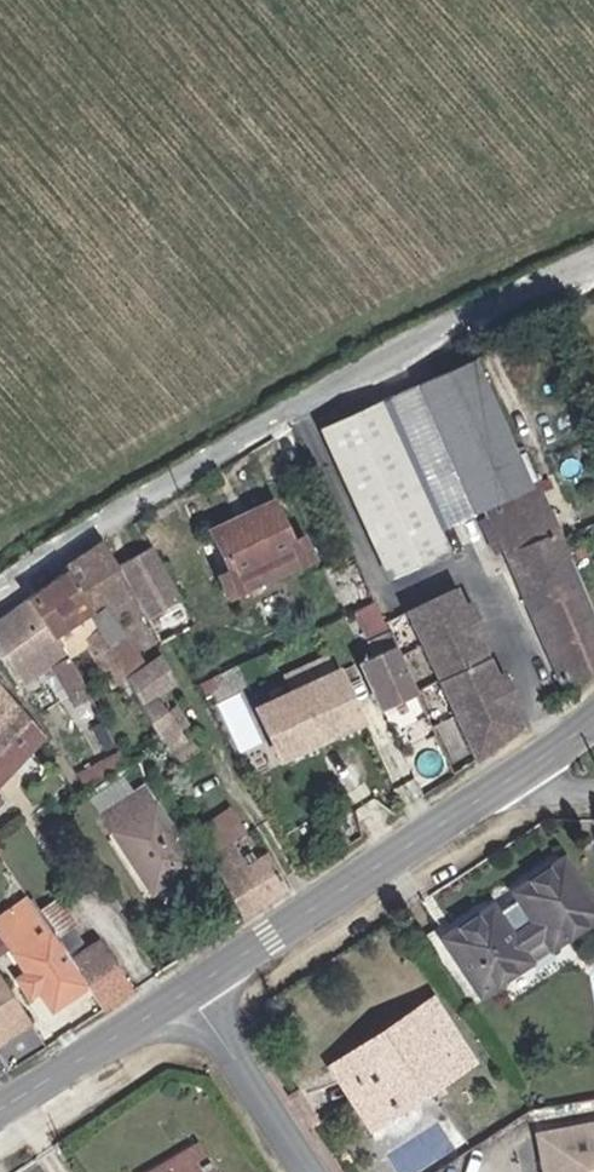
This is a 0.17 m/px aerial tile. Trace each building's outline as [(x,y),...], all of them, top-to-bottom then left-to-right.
[(432,526),(442,523),(470,510),(490,501),(482,483),(435,374),(388,394),(382,395),(376,399),(432,526)] [(332,569),(392,538),(395,545),(432,526),(376,399),(330,423),(383,523),(324,554),(305,564),(313,580),(332,569)] [(272,454),(324,554),(383,523),(330,423),(272,454)] [(470,510),(442,523),(446,530),(500,507),(488,480),(482,483),(490,501),(470,510)] [(463,563),(520,695),(572,672),(501,508),(500,507),(446,530),(437,534),(452,567),(463,563)] [(184,601),(195,618),(275,575),(266,557),(254,563),(235,525),(211,537),(201,518),(188,526),(197,545),(175,556),(195,594),(184,601)] [(392,538),(332,569),(348,599),(404,569),(392,547),(395,545),(392,538)] [(79,596),(78,594),(69,581),(62,569),(44,581),(43,582),(26,594),(29,601),(0,620),(0,639),(10,659),(32,646),(48,637),(41,621),(79,596)] [(111,649),(150,628),(116,570),(78,594),(79,596),(94,619),(94,620),(111,649)] [(54,647),(94,619),(79,596),(41,621),(48,637),(54,647)] [(414,606),(365,631),(438,778),(482,744),(473,725),(457,693),(438,656),(422,623),(414,606)] [(430,620),(422,623),(438,656),(446,652),(430,620)] [(150,628),(111,649),(123,668),(161,646),(150,628)] [(42,653),(54,647),(48,637),(32,646),(36,654),(42,653)] [(10,659),(0,639),(0,709),(12,702),(32,738),(48,727),(47,725),(16,670),(12,661),(10,659)] [(79,697),(54,647),(42,653),(36,654),(65,711),(80,703),(79,697)] [(184,729),(166,692),(182,683),(167,653),(131,671),(166,738),(184,729)] [(81,703),(122,779),(135,770),(130,761),(138,756),(130,740),(120,744),(111,726),(136,710),(119,681),(80,703),(81,703)] [(464,688),(457,693),(473,725),(481,722),(464,688)] [(298,698),(220,736),(244,785),(280,767),(276,758),(318,737),(298,698)] [(318,737),(276,758),(280,767),(322,746),(318,737)] [(233,804),(212,819),(229,841),(249,826),(233,804)] [(123,906),(133,922),(168,900),(158,884),(161,881),(111,806),(72,834),(119,908),(123,906)] [(214,851),(175,876),(213,939),(259,906),(240,875),(217,890),(209,877),(223,867),(214,851)] [(419,954),(456,1008),(586,929),(548,872),(502,900),(520,929),(497,944),(478,915),(419,954)] [(61,1008),(29,964),(11,938),(0,923),(0,997),(12,1013),(27,1033),(61,1008)] [(11,938),(29,964),(40,955),(44,952),(26,927),(11,938)] [(61,1008),(78,1031),(85,1026),(106,1011),(73,964),(56,976),(40,955),(29,964),(61,1008)] [(0,997),(0,1017),(2,1020),(12,1013),(0,997)] [(345,1067),(371,1109),(448,1060),(417,1009),(380,1033),(380,1042),(345,1067)] [(529,1110),(532,1136),(593,1128),(593,1099),(529,1110)] [(532,1136),(537,1171),(593,1171),(593,1128),(532,1136)] [(203,1162),(205,1155),(194,1136),(142,1170),(143,1171),(210,1171),(203,1162)]
